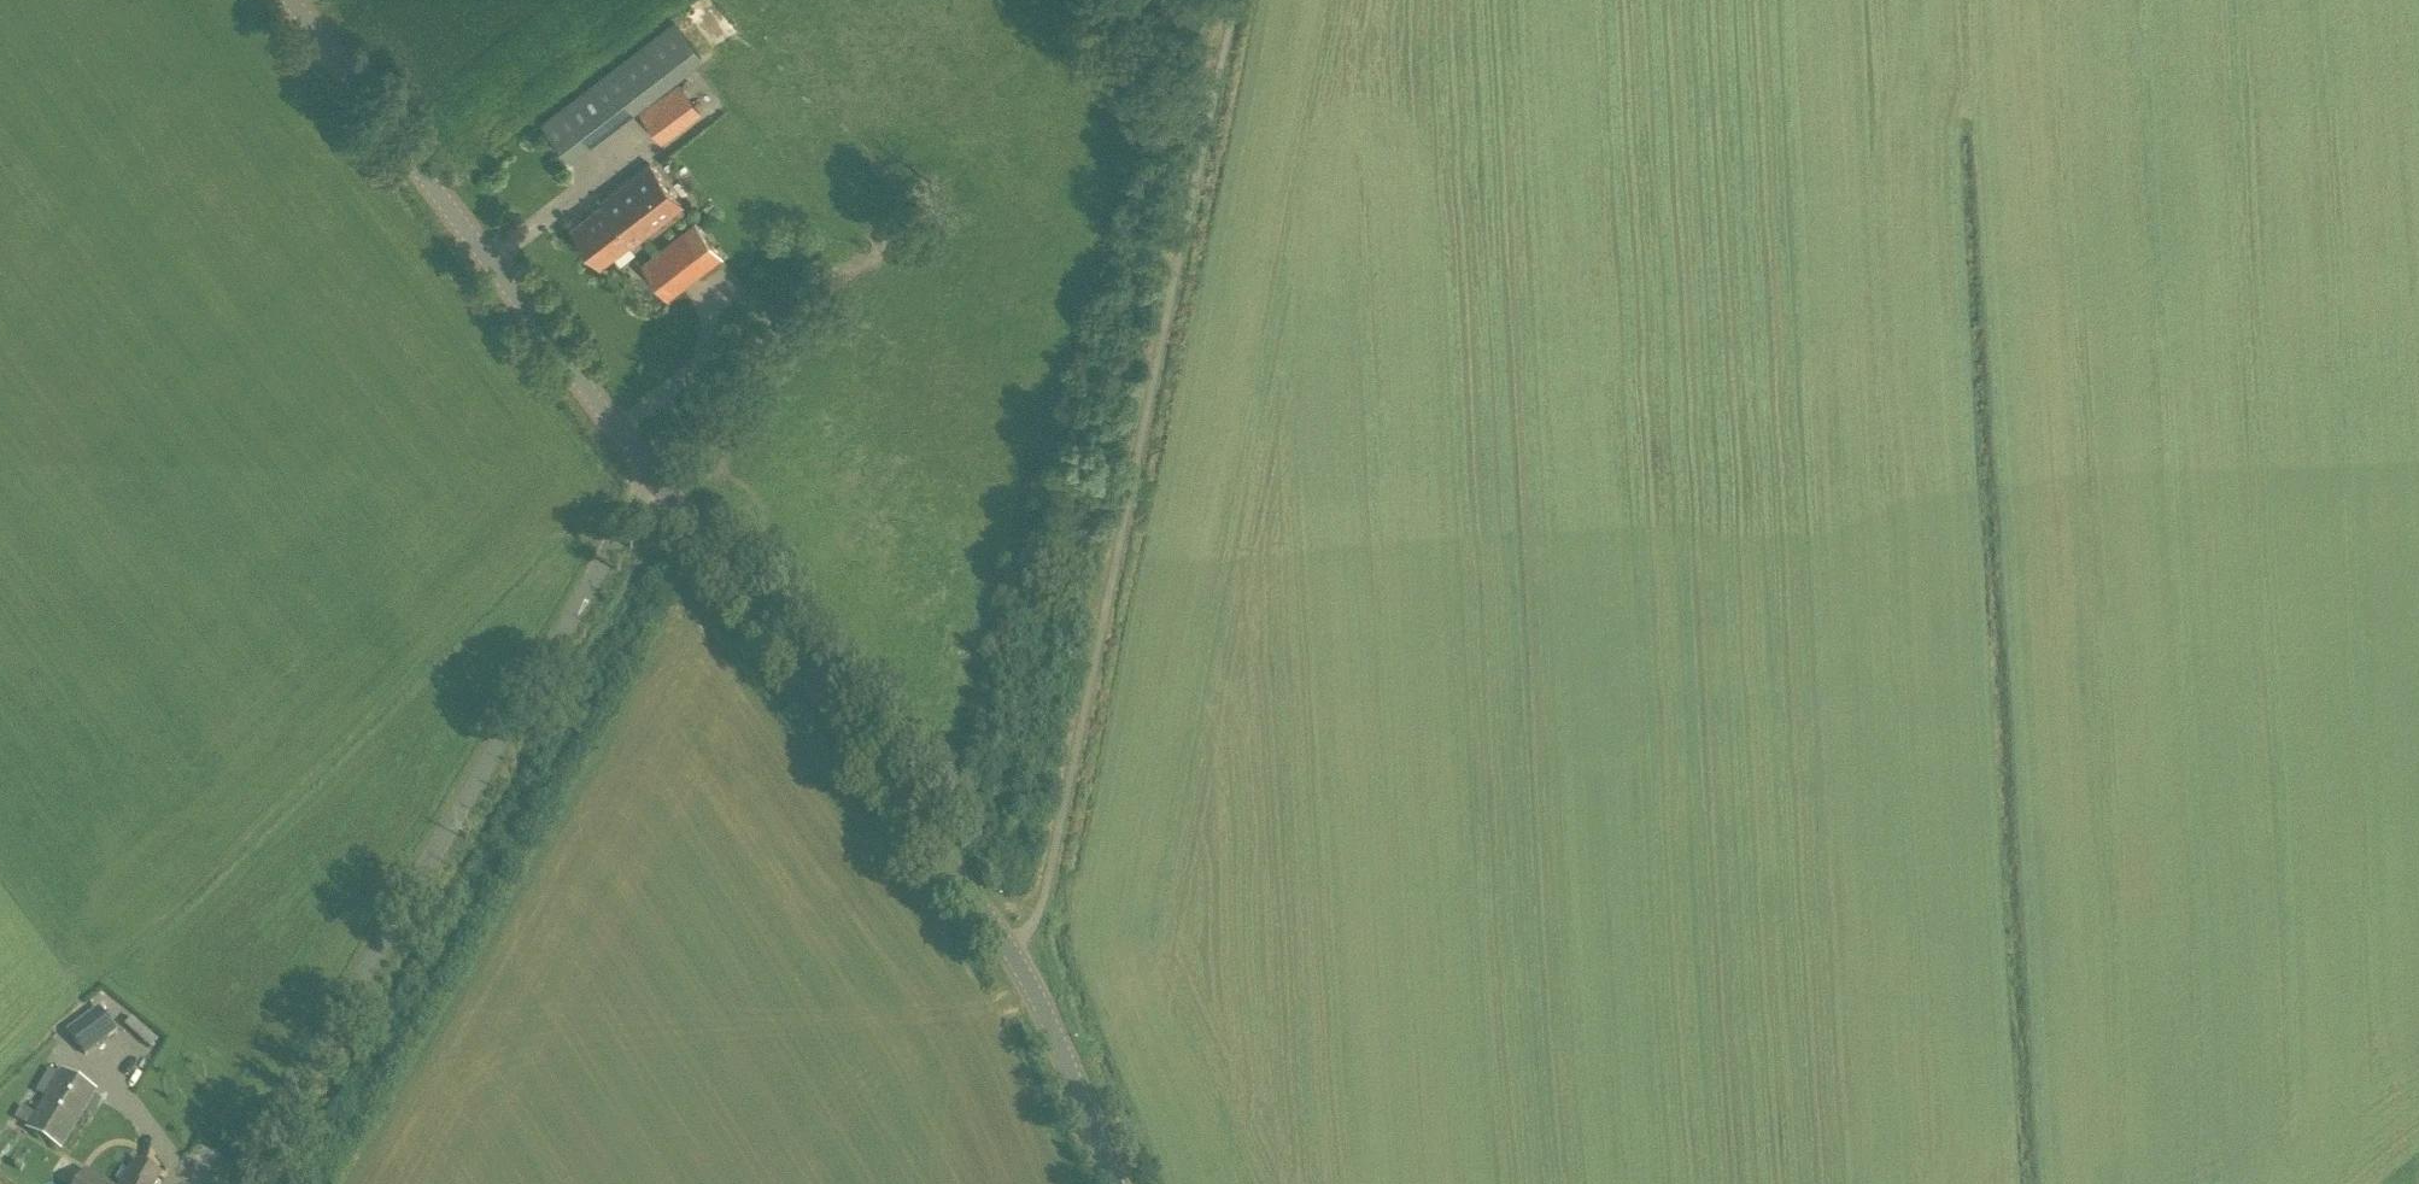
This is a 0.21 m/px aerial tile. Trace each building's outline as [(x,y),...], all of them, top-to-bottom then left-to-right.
[(593,86),(619,121),(701,59),(675,24),(593,86)] [(662,142),(702,111),(679,81),(639,112),(662,142)] [(633,246),(685,205),(650,160),(598,200),(601,204),(571,228),(600,265),(630,242),(633,246)] [(668,300),(724,257),(695,220),(640,263),(668,300)] [(86,1057),(117,1033),(98,1008),(67,1031),(86,1057)] [(59,1074),(47,1067),(33,1090),(45,1097),(26,1129),(61,1151),(98,1091),(62,1070),(59,1074)] [(137,1161),(130,1173),(123,1168),(116,1180),(122,1183),(156,1183),(161,1176),(137,1161)] [(86,1172),(79,1183),(106,1183),(86,1172)]
